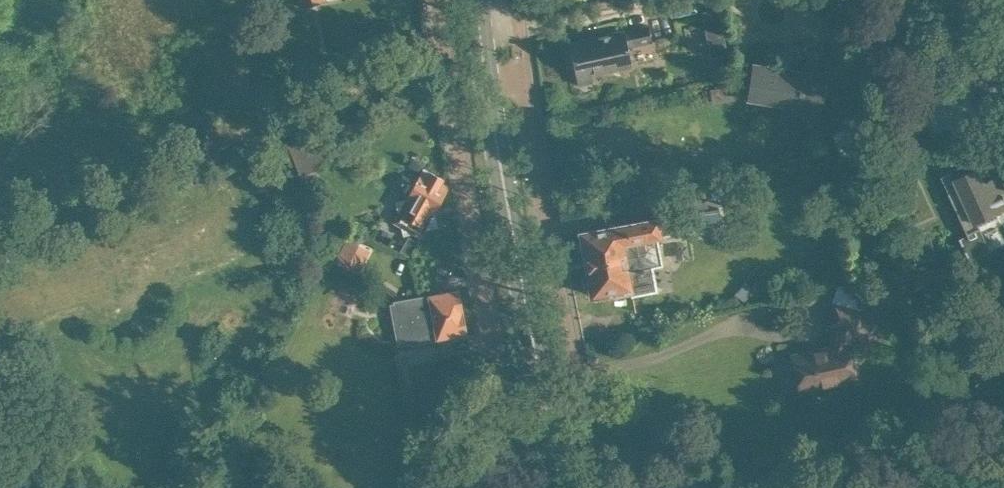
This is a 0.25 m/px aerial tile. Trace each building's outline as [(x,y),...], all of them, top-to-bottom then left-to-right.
[(272,9),(285,10),(286,0),(273,0),(272,9)] [(701,11),(711,57),(727,53),(717,8),(701,11)] [(632,63),(628,45),(652,40),(648,25),(569,43),(578,83),(593,80),(591,72),(632,63)] [(750,91),(749,100),(783,105),(781,117),(809,121),(808,125),(812,125),(812,122),(815,122),(825,65),(807,62),(806,69),(755,61),(754,65),(750,91)] [(712,102),(723,100),(721,86),(709,88),(712,102)] [(846,127),(830,134),(840,155),(867,149),(878,144),(867,118),(846,127)] [(973,221),(1003,207),(1003,147),(992,152),(996,159),(953,179),(973,221)] [(441,182),(443,178),(430,171),(426,178),(419,175),(407,197),(395,201),(398,212),(393,221),(401,225),(404,235),(413,232),(420,236),(424,229),(436,226),(433,213),(448,186),(441,182)] [(662,265),(657,236),(686,230),(685,222),(691,221),(689,212),(708,209),(705,189),(684,193),(684,197),(680,197),(679,194),(655,199),(658,218),(598,228),(579,232),(584,259),(583,260),(585,269),(587,268),(592,293),(593,293),(593,295),(598,294),(601,296),(608,294),(610,292),(613,291),(614,295),(631,291),(632,295),(651,291),(656,290),(652,267),(662,265)] [(990,250),(980,228),(967,234),(958,238),(968,260),(990,250)] [(370,250),(347,237),(334,261),(358,274),(370,250)] [(945,265),(911,274),(915,289),(949,280),(945,265)] [(428,295),(403,299),(411,342),(411,344),(436,339),(447,337),(466,333),(458,289),(438,293),(428,295)] [(793,380),(797,381),(799,390),(856,378),(848,344),(852,333),(855,334),(862,312),(835,304),(828,326),(834,328),(828,348),(792,356),(794,365),(790,368),(793,380)]
